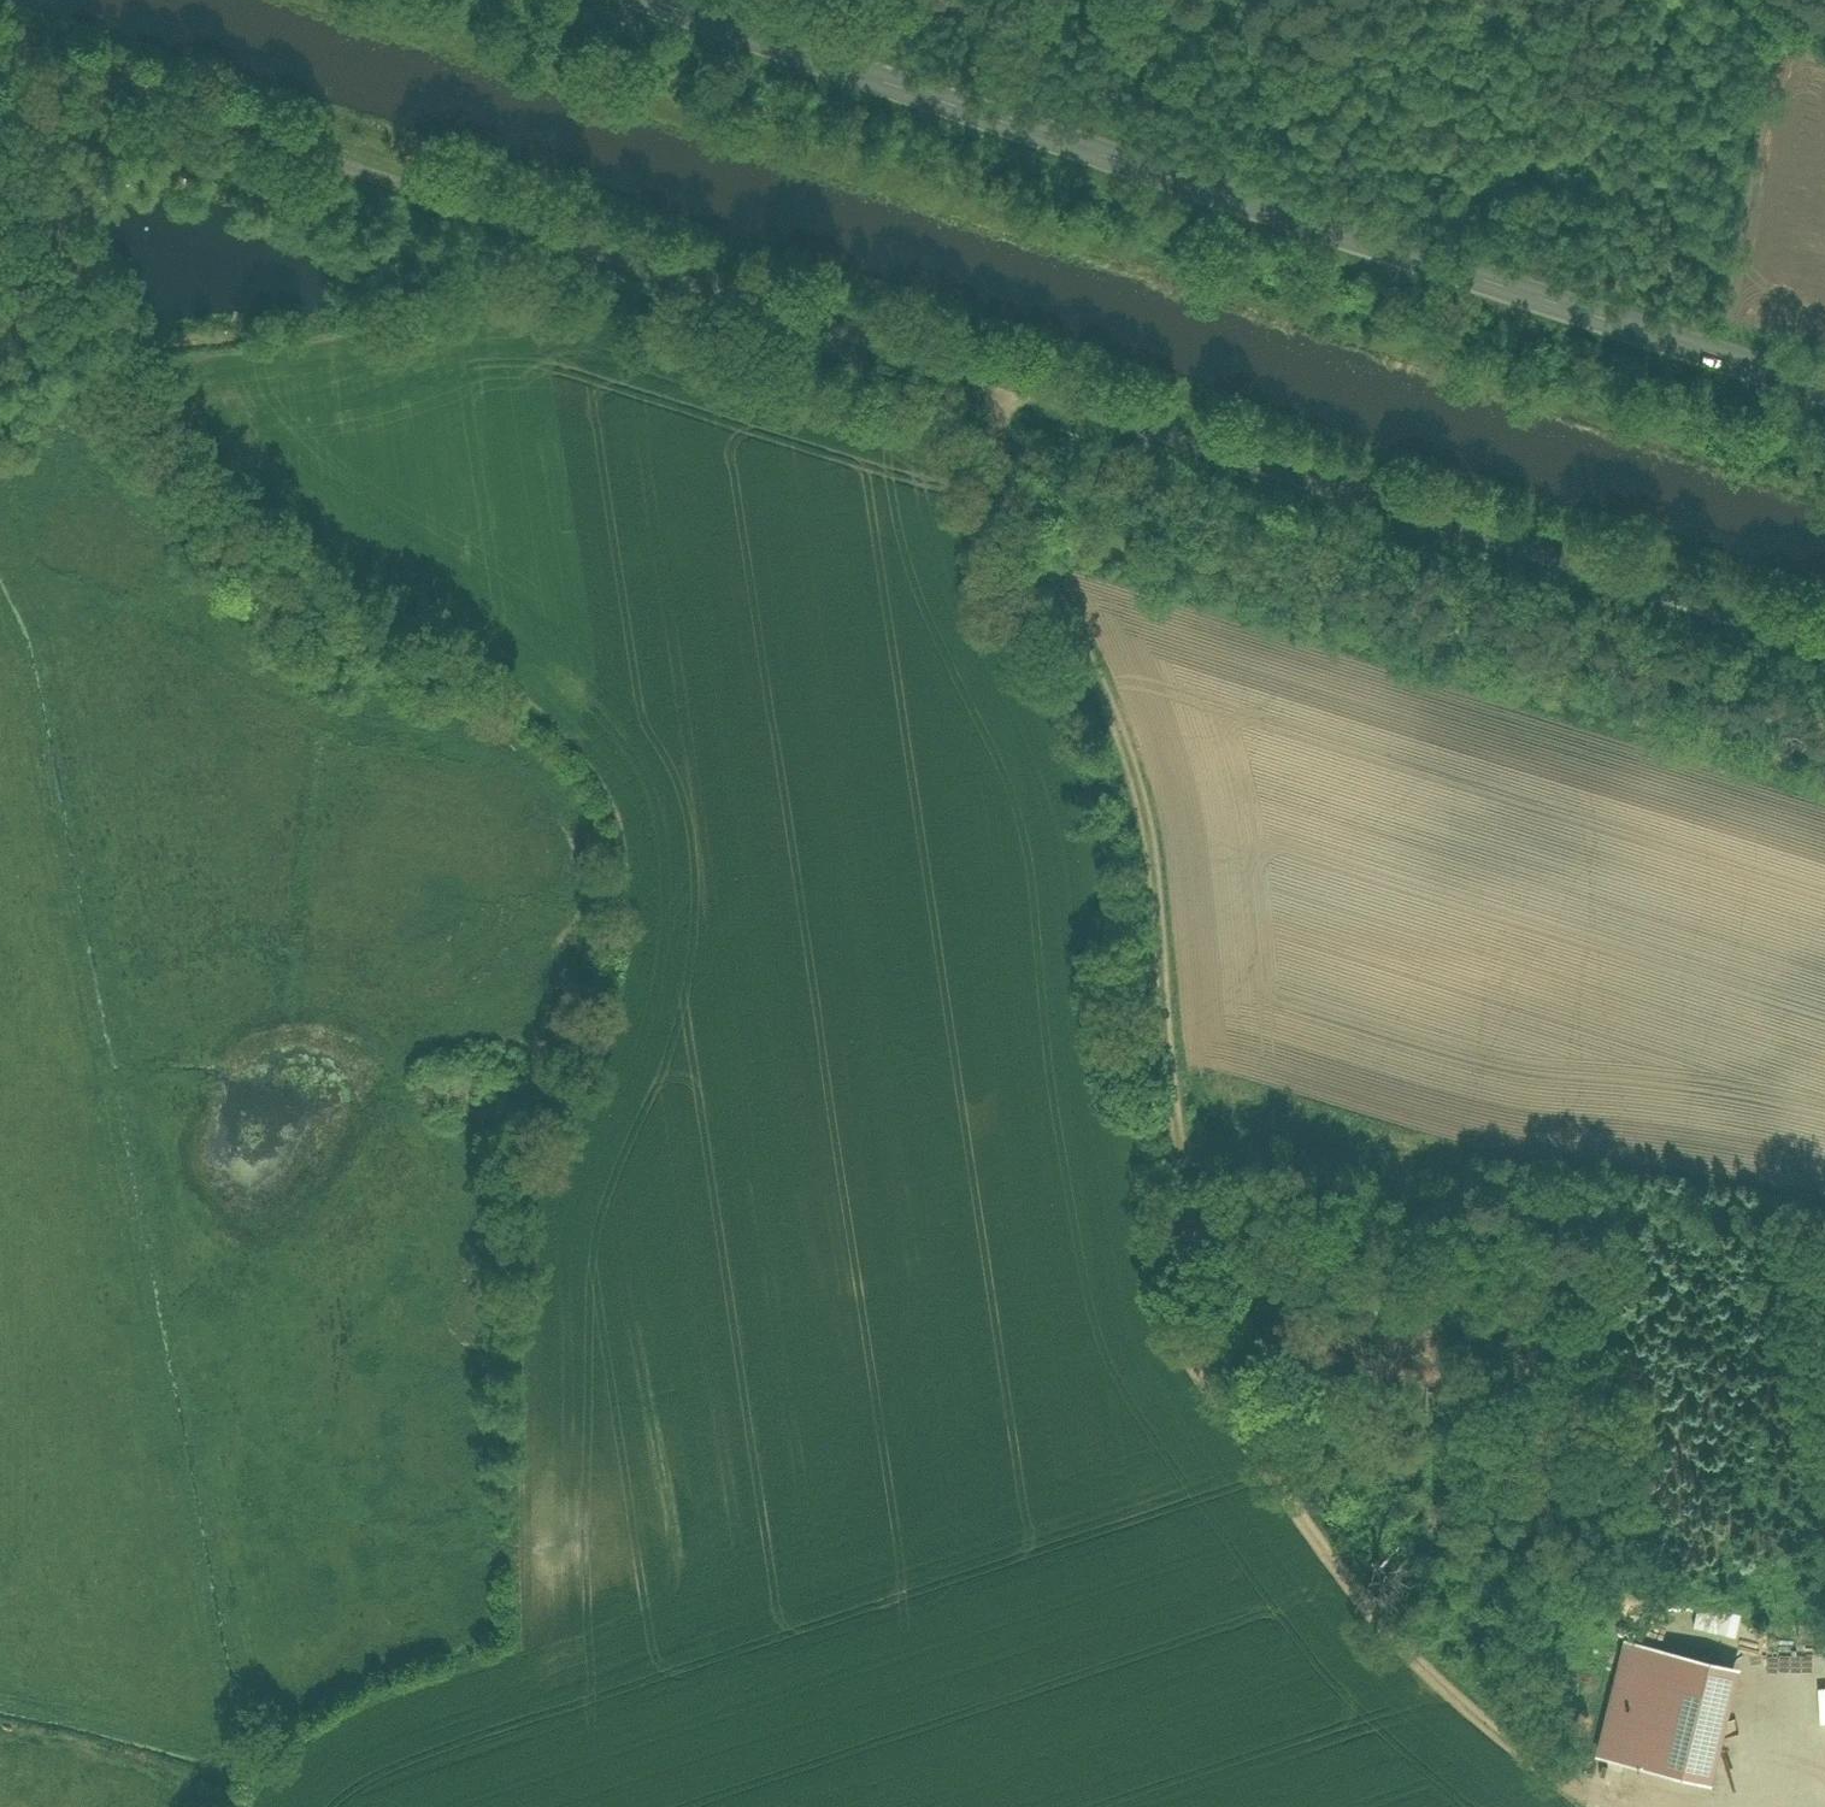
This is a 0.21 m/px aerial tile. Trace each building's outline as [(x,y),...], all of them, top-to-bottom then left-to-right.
[(1730,1711),(1723,1743),(1804,1759),(1811,1727),(1730,1711)] [(1758,1768),(1714,1759),(1704,1806),(1749,1806),(1758,1768)]
